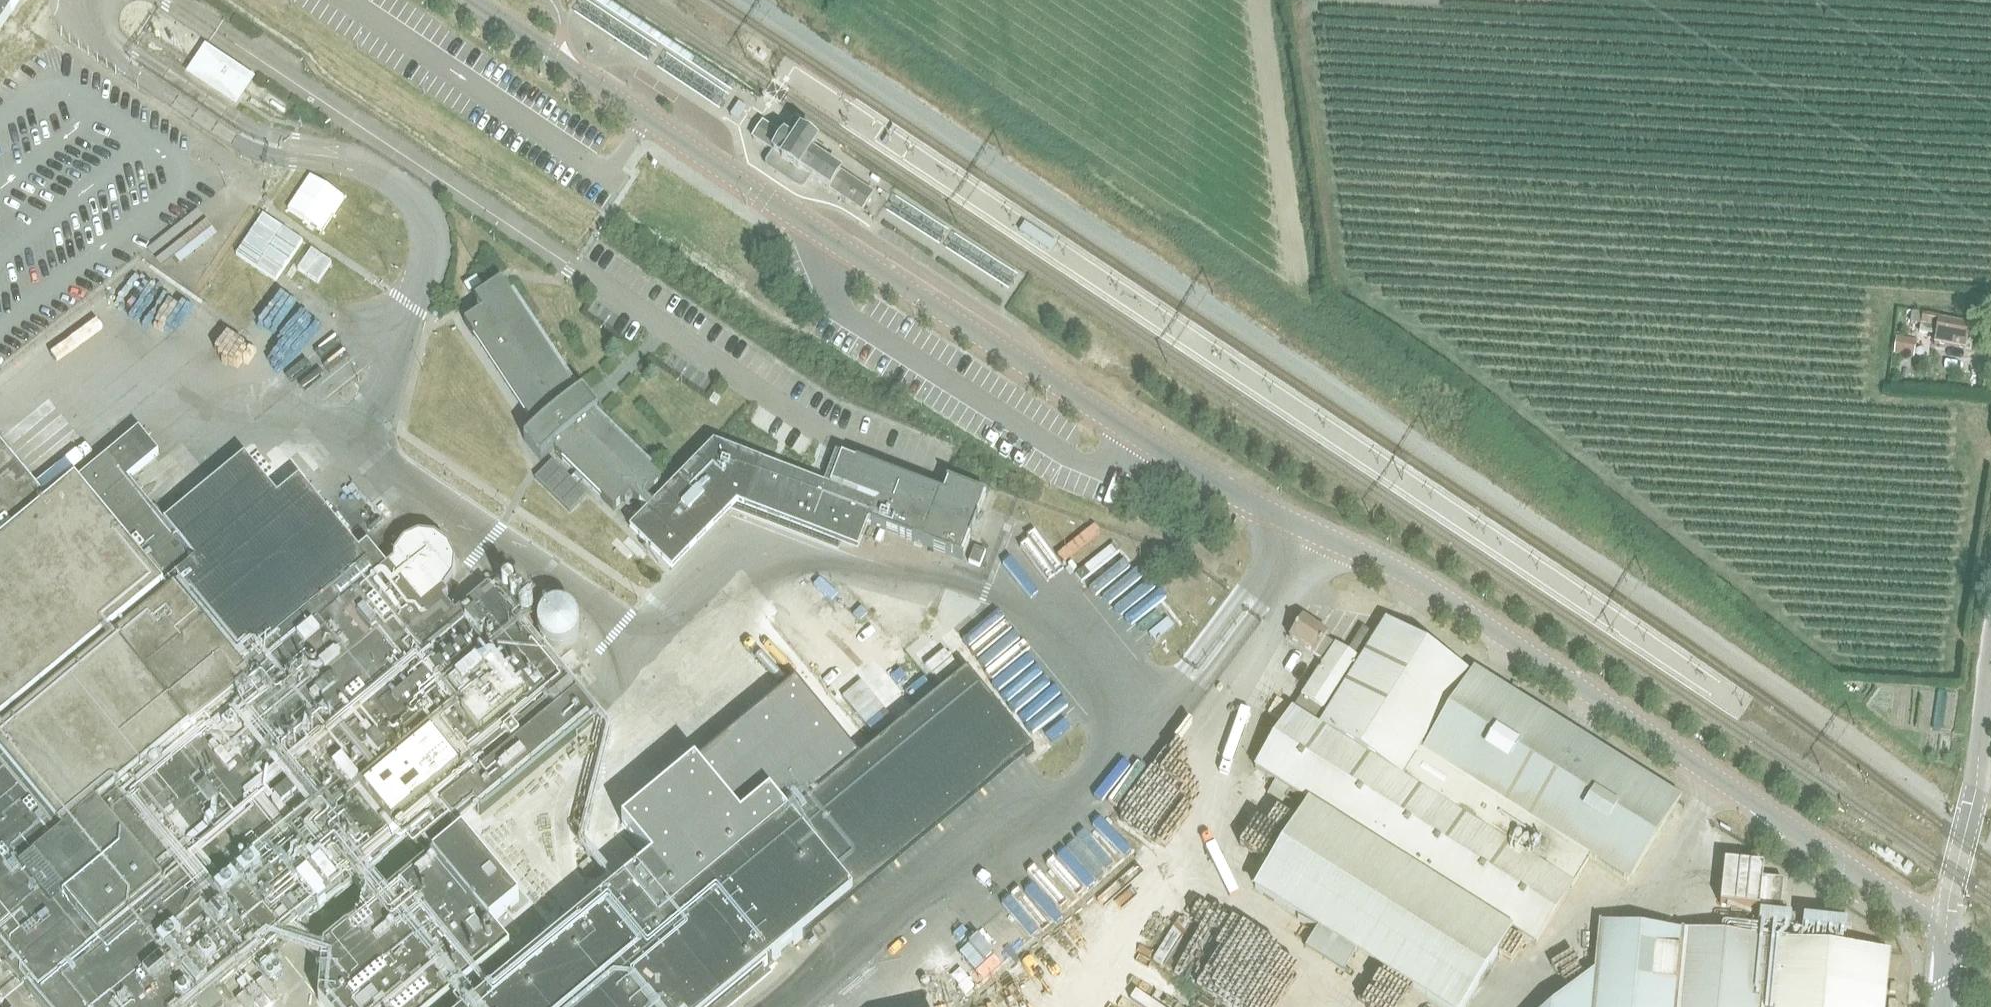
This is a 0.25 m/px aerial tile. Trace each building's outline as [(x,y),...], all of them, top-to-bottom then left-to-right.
[(12,13),(20,0),(0,0),(0,5),(12,13)] [(193,74),(236,102),(250,81),(207,52),(193,74)] [(862,212),(873,196),(822,162),(827,154),(818,147),(802,136),(806,129),(795,122),(784,139),(763,124),(753,139),(775,153),(768,163),(779,170),(776,174),(792,185),(795,180),(805,187),(811,179),(862,212)] [(305,246),(289,274),(311,287),(327,259),(305,246)] [(476,276),(464,284),(469,292),(481,284),(476,276)] [(474,318),(465,324),(499,376),(533,428),(534,427),(535,429),(537,431),(531,436),(525,442),(533,451),(542,461),(548,456),(554,450),(555,452),(557,453),(557,454),(556,454),(567,464),(577,474),(574,477),(571,479),(562,471),(553,462),(544,470),(536,479),(553,496),(569,512),(578,503),(586,495),(582,490),(577,486),(580,483),(583,480),(598,495),(614,510),(622,503),(630,495),(635,500),(640,505),(646,510),(651,516),(644,523),(637,530),(654,548),(672,565),(701,535),(731,505),(785,526),(840,546),(841,544),(842,541),(850,544),(858,547),(862,535),(867,523),(870,524),(872,525),(872,526),(900,537),(928,547),(945,554),(963,560),(964,559),(963,559),(962,558),(974,528),(986,498),(987,499),(987,498),(988,497),(967,489),(947,482),(947,483),(947,484),(948,484),(946,490),(943,495),(893,476),(843,457),(836,475),(829,493),(796,481),(763,468),(740,459),(716,450),(686,480),(657,510),(651,505),(645,499),(653,491),(661,483),(628,450),(594,417),(597,415),(599,413),(591,403),(583,393),(580,395),(578,397),(540,340),(502,282),(488,291),(475,300),(479,306),(483,312),(474,318)] [(1940,324),(1940,320),(1940,318),(1912,313),(1910,324),(1938,328),(1935,346),(1966,351),(1970,328),(1940,324)] [(1914,359),(1917,342),(1896,339),(1893,356),(1914,359)] [(315,707),(164,524),(128,480),(160,454),(140,431),(76,483),(182,610),(2,759),(103,882),(315,707)] [(315,707),(396,641),(339,571),(360,553),(302,482),(318,468),(297,444),(292,448),(282,437),(275,443),(285,454),(260,476),(245,457),(164,524),(315,707)] [(2,759),(182,610),(76,483),(50,505),(38,491),(26,477),(13,461),(1,445),(0,445),(0,757),(2,759)] [(225,446),(215,462),(226,469),(236,453),(225,446)] [(368,546),(360,553),(339,571),(396,641),(408,655),(456,616),(444,601),(449,597),(444,592),(454,579),(455,562),(449,547),(435,538),(419,536),(404,543),(395,557),(394,563),(387,569),(368,546)] [(969,563),(980,567),(986,552),(974,548),(969,563)] [(103,882),(203,1003),(205,1002),(483,772),(576,695),(566,683),(489,589),(456,616),(408,655),(396,641),(315,707),(103,882)] [(1309,804),(1255,889),(1443,1006),(1466,1006),(1513,932),(1536,946),(1591,859),(1627,882),(1680,800),(1471,668),(1468,673),(1386,622),(1377,637),(1364,629),(1349,653),(1336,645),(1336,646),(1325,640),(1328,635),(1303,619),(1289,639),(1313,655),(1308,664),(1319,671),(1256,770),(1309,804)] [(967,671),(660,926),(625,885),(573,928),(477,1006),(723,1006),(803,939),(806,942),(1035,753),(1011,725),(967,671)] [(203,1003),(103,882),(2,759),(0,757),(0,959),(30,995),(40,1006),(198,1006),(203,1003)] [(510,950),(490,925),(519,902),(463,834),(434,858),(324,949),(319,1003),(322,1006),(441,1006),(510,950)] [(1725,865),(1720,905),(1780,911),(1783,882),(1762,880),(1763,869),(1725,865)] [(1889,1002),(1890,993),(1891,983),(1893,954),(1601,925),(1596,972),(1553,1006),(1888,1006),(1889,1002)] [(1854,927),(1853,935),(1876,937),(1877,929),(1854,927)] [(1210,997),(1224,1006),(1290,1006),(1309,978),(1267,951),(1258,965),(1239,952),(1210,997)]
